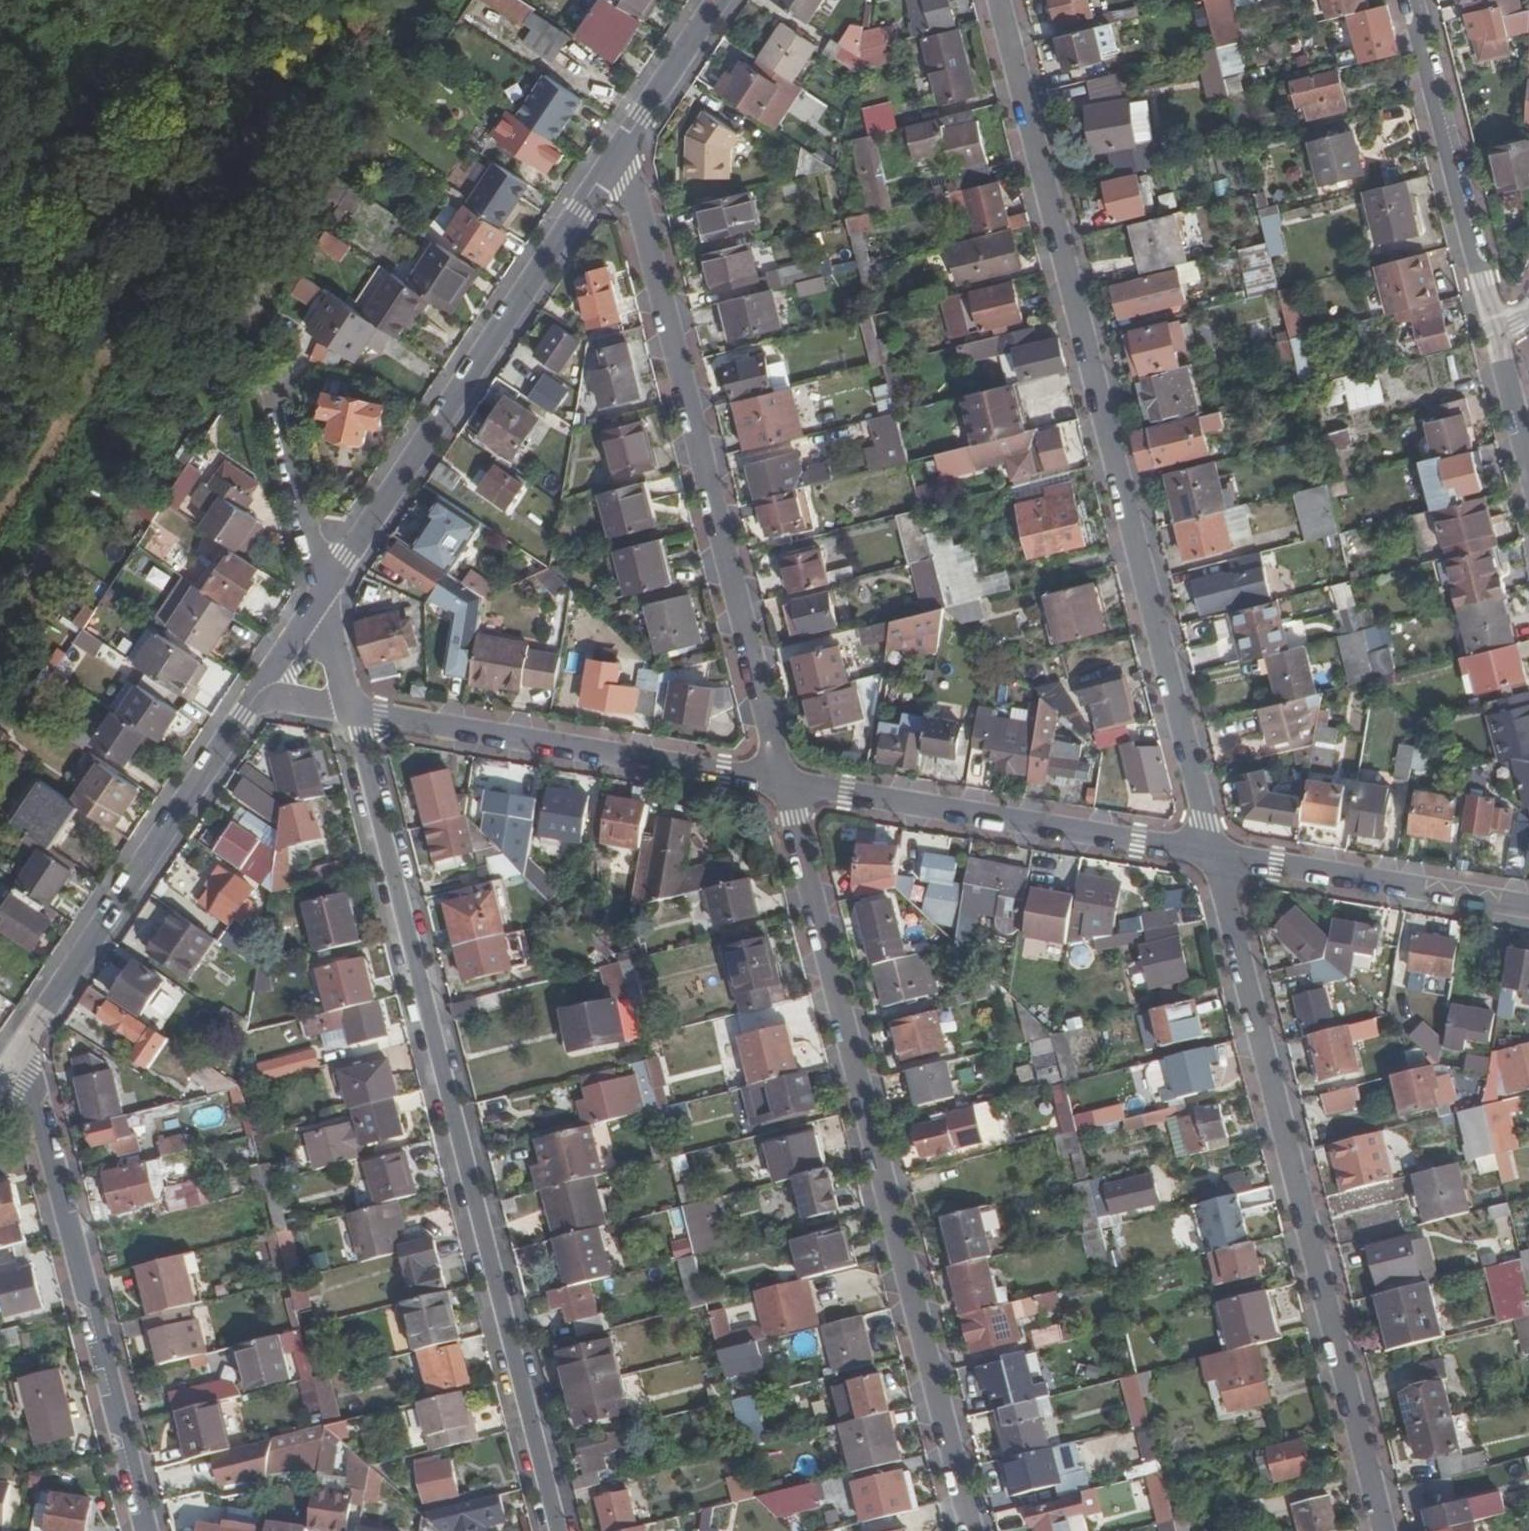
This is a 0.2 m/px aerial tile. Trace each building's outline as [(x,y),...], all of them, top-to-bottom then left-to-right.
[(562,10),(569,0),(547,0),(562,10)] [(614,0),(606,0),(581,38),(614,60),(641,19),(639,17),(614,0)] [(639,17),(650,0),(614,0),(639,17)] [(774,1),(809,24),(822,3),(824,0),(775,0),(774,1)] [(822,3),(830,8),(836,0),(824,0),(822,3)] [(918,19),(914,20),(917,33),(956,24),(951,0),(913,0),(918,19)] [(1058,27),(1093,18),(1088,0),(1051,0),(1058,27)] [(1235,0),(1208,0),(1206,1),(1208,10),(1212,24),(1218,49),(1233,45),(1260,39),(1257,27),(1242,30),(1235,0)] [(1321,23),(1332,21),(1327,0),(1315,0),(1321,23)] [(1368,11),(1365,0),(1327,0),(1332,21),(1354,15),(1368,11)] [(1470,1),(1478,34),(1480,34),(1483,43),(1528,33),(1528,0),(1475,0),(1470,1)] [(1359,65),(1387,58),(1384,42),(1396,39),(1388,5),(1368,11),(1354,15),(1362,46),(1355,49),(1359,65)] [(1103,26),(1111,24),(1142,17),(1139,6),(1101,16),(1103,26)] [(1200,27),(1212,24),(1208,10),(1196,13),(1200,27)] [(555,53),(570,31),(554,21),(552,25),(531,11),(525,22),(535,29),(532,38),(555,53)] [(758,60),(762,63),(785,78),(794,84),(819,49),(783,24),(758,60)] [(1103,26),(1061,36),(1069,67),(1105,59),(1104,54),(1117,51),(1111,24),(1103,26)] [(884,30),(863,35),(861,51),(885,45),(886,45),(884,30)] [(975,95),(960,32),(925,42),(939,104),(975,95)] [(1061,36),(1056,38),(1064,69),(1069,67),(1061,36)] [(889,63),(885,45),(861,51),(860,57),(859,70),(889,63)] [(1230,97),(1250,92),(1253,91),(1249,77),(1241,79),(1233,45),(1218,49),(1230,97)] [(852,69),(858,73),(859,70),(860,57),(845,47),(837,58),(852,69)] [(1218,49),(1202,54),(1214,101),(1230,97),(1218,49)] [(725,56),(718,51),(712,61),(718,66),(725,56)] [(762,63),(758,60),(752,70),(756,72),(762,63)] [(743,64),(723,94),(759,119),(785,78),(762,63),(756,72),(752,70),(743,64)] [(858,73),(852,69),(847,76),(856,81),(858,73)] [(1346,109),(1337,70),(1294,81),(1298,93),(1301,106),(1308,104),(1312,118),(1346,109)] [(547,74),(519,116),(558,142),(586,100),(547,74)] [(778,131),(804,91),(794,84),(785,78),(759,119),(778,131)] [(1092,81),(1050,91),(1054,107),(1095,97),(1092,81)] [(1294,81),(1280,85),(1283,96),(1298,93),(1294,81)] [(1121,162),(1124,178),(1161,168),(1155,142),(1145,144),(1139,107),(1131,107),(1130,102),(1090,107),(1090,112),(1081,113),(1085,150),(1094,149),(1094,152),(1132,147),(1133,159),(1121,162)] [(872,137),(879,135),(896,130),(891,105),(866,111),(872,137)] [(975,122),(972,110),(908,127),(916,160),(951,152),(961,192),(969,190),(994,184),(979,122),(975,122)] [(560,150),(563,145),(558,142),(519,116),(512,111),(495,136),(546,171),(556,158),(561,162),(565,153),(560,150)] [(735,152),(743,138),(709,116),(692,142),(689,177),(730,183),(735,152)] [(1361,159),(1354,132),(1311,142),(1323,187),(1351,180),(1357,178),(1365,177),(1364,174),(1361,159)] [(855,141),(872,214),(896,208),(879,135),(872,137),(855,141)] [(1494,152),(1503,189),(1528,183),(1528,144),(1494,152)] [(798,180),(837,171),(803,148),(798,180)] [(1369,173),(1365,157),(1361,159),(1364,174),(1369,173)] [(529,184),(496,162),(468,204),(501,226),(529,184)] [(460,183),(473,189),(482,173),(469,166),(460,183)] [(1397,167),(1382,171),(1386,185),(1401,181),(1397,167)] [(1116,221),(1146,213),(1138,179),(1137,176),(1107,185),(1116,221)] [(1138,179),(1146,213),(1157,211),(1148,177),(1138,179)] [(1419,232),(1406,180),(1401,181),(1386,185),(1367,190),(1380,242),(1419,232)] [(999,183),(994,184),(969,190),(973,205),(979,230),(1009,223),(1010,230),(1023,227),(1030,226),(1026,214),(1008,218),(999,183)] [(367,195),(352,186),(341,205),(355,213),(367,195)] [(953,210),(973,205),(969,190),(961,192),(938,198),(940,207),(951,204),(953,210)] [(751,191),(699,203),(708,237),(759,223),(751,191)] [(1260,216),(1279,212),(1277,206),(1271,207),(1267,191),(1255,194),(1260,216)] [(489,263),(510,232),(501,226),(468,204),(447,236),(489,263)] [(1267,243),(1269,253),(1278,251),(1272,226),(1282,224),(1279,212),(1260,216),(1267,243)] [(1177,214),(1132,225),(1145,274),(1190,262),(1177,214)] [(849,220),(853,237),(869,233),(873,232),(869,215),(849,220)] [(351,245),(327,229),(319,243),(341,260),(351,245)] [(861,268),(872,265),(867,243),(871,242),(869,233),(853,237),(861,268)] [(1022,271),(1012,235),(983,242),(983,244),(953,252),(960,282),(990,274),(991,279),(1022,271)] [(467,288),(480,270),(436,242),(408,283),(434,300),(446,309),(463,285),(466,288),(467,288)] [(1240,250),(1252,299),(1279,292),(1269,253),(1267,243),(1240,250)] [(750,244),(705,254),(715,292),(759,281),(759,279),(750,244)] [(1411,311),(1437,305),(1424,255),(1376,268),(1388,317),(1397,315),(1411,311)] [(830,276),(838,274),(834,259),(826,261),(830,276)] [(1189,283),(1205,278),(1199,260),(1183,265),(1189,283)] [(784,288),(830,276),(826,261),(825,261),(781,272),(781,274),(784,288)] [(861,268),(874,316),(874,318),(884,315),(872,265),(861,268)] [(585,288),(596,339),(626,332),(608,268),(594,272),(596,284),(585,288)] [(1188,304),(1178,271),(1112,287),(1120,321),(1188,304)] [(434,300),(408,283),(392,273),(365,315),(393,333),(399,337),(408,323),(416,328),(434,300)] [(784,288),(781,274),(759,279),(759,281),(762,293),(774,290),(784,288)] [(446,309),(449,311),(467,288),(466,288),(463,285),(446,309)] [(1023,320),(1015,286),(975,296),(984,330),(1023,320)] [(1292,341),(1316,335),(1332,331),(1329,317),(1339,315),(1336,304),(1326,306),(1321,288),(1296,295),(1305,327),(1289,331),(1292,341)] [(762,293),(724,303),(733,339),(783,327),(774,290),(762,293)] [(381,350),(393,333),(365,315),(332,292),(310,326),(358,358),(369,342),(381,350)] [(724,303),(718,304),(728,341),(733,339),(724,303)] [(1445,321),(1441,304),(1437,305),(1411,311),(1414,323),(1417,335),(1406,338),(1408,347),(1419,345),(1422,353),(1451,345),(1448,335),(1445,321)] [(1411,311),(1397,315),(1400,327),(1414,323),(1411,311)] [(874,316),(863,319),(867,334),(878,331),(874,318),(874,316)] [(1454,333),(1451,319),(1445,321),(1448,335),(1454,333)] [(1188,347),(1180,321),(1133,333),(1143,373),(1179,364),(1176,350),(1188,347)] [(562,371),(580,344),(557,327),(539,354),(562,371)] [(878,331),(867,334),(871,353),(883,350),(880,341),(878,331)] [(1280,344),(1292,341),(1289,331),(1278,334),(1280,344)] [(1000,335),(960,346),(965,364),(1004,355),(1000,335)] [(1323,384),(1328,382),(1316,335),(1292,341),(1298,364),(1304,389),(1323,384)] [(886,364),(896,362),(890,338),(880,341),(883,350),(886,364)] [(1066,371),(1059,341),(1039,346),(1046,376),(1066,371)] [(1279,369),(1298,364),(1292,341),(1280,344),(1272,346),(1279,369)] [(641,396),(628,345),(604,350),(608,370),(595,374),(603,406),(641,396)] [(883,350),(871,353),(875,367),(886,364),(883,350)] [(736,402),(740,401),(776,392),(769,365),(766,355),(750,359),(744,361),(726,365),(736,402)] [(1369,355),(1351,360),(1352,362),(1354,371),(1372,366),(1369,355)] [(784,361),(769,365),(776,392),(792,389),(784,361)] [(911,410),(899,361),(896,362),(886,364),(899,413),(911,410)] [(1354,371),(1352,362),(1329,368),(1332,381),(1355,376),(1354,371)] [(874,419),(899,413),(886,364),(875,367),(862,370),(874,419)] [(1188,367),(1144,379),(1154,419),(1182,412),(1183,419),(1199,415),(1200,415),(1188,367)] [(1323,384),(1329,408),(1337,407),(1335,398),(1350,395),(1354,411),(1387,403),(1379,370),(1355,376),(1332,381),(1328,382),(1323,384)] [(561,406),(570,392),(545,376),(537,389),(561,406)] [(1031,431),(1019,383),(1011,385),(967,396),(973,415),(966,417),(974,446),(993,441),(1031,431)] [(740,401),(753,450),(804,437),(792,389),(776,392),(740,401)] [(366,443),(369,425),(381,426),(386,405),(328,391),(324,414),(336,417),(332,436),(366,443)] [(1200,418),(1204,435),(1287,414),(1281,394),(1222,409),(1223,413),(1200,418)] [(515,456),(539,418),(508,399),(484,436),(515,456)] [(1470,412),(1467,399),(1434,407),(1437,420),(1463,413),(1470,412)] [(736,402),(735,402),(748,451),(753,450),(740,401),(736,402)] [(1463,413),(1468,430),(1474,428),(1470,412),(1463,413)] [(886,468),(911,462),(899,413),(874,419),(881,446),(885,462),(886,468)] [(1443,456),(1473,448),(1468,430),(1463,413),(1437,420),(1427,422),(1435,458),(1443,456)] [(1183,419),(1135,432),(1144,468),(1208,451),(1204,435),(1200,418),(1199,415),(1183,419)] [(656,466),(644,423),(607,433),(617,476),(656,466)] [(1327,434),(1331,452),(1355,445),(1351,428),(1327,434)] [(1039,435),(1038,430),(1031,431),(993,441),(998,458),(1011,455),(1031,449),(1037,474),(1069,466),(1059,430),(1039,435)] [(202,448),(167,501),(221,534),(221,533),(253,484),(254,483),(241,474),(248,464),(246,463),(214,441),(212,440),(206,450),(202,448)] [(944,478),(1012,460),(1017,479),(1033,475),(1037,474),(1031,449),(1011,455),(998,458),(993,441),(974,446),(938,455),(944,478)] [(881,446),(867,449),(871,466),(885,462),(881,446)] [(812,467),(831,463),(827,449),(808,453),(812,467)] [(911,462),(919,494),(944,478),(938,455),(911,462)] [(1445,461),(1443,456),(1435,458),(1422,461),(1435,510),(1454,505),(1449,486),(1460,483),(1463,493),(1481,488),(1472,455),(1445,461)] [(751,467),(760,500),(796,491),(805,488),(829,482),(827,471),(801,478),(801,475),(795,456),(751,467)] [(829,482),(838,480),(835,468),(833,469),(832,462),(831,463),(812,467),(813,472),(801,475),(801,478),(827,471),(829,482)] [(885,462),(871,466),(873,471),(886,468),(885,462)] [(1215,462),(1169,474),(1181,523),(1223,512),(1228,510),(1215,462)] [(442,465),(434,476),(453,488),(460,477),(442,465)] [(846,465),(835,468),(838,480),(848,478),(846,465)] [(507,508),(524,485),(498,467),(482,491),(507,508)] [(1325,475),(1328,485),(1346,481),(1344,470),(1325,475)] [(1072,485),(1069,474),(1035,482),(1019,486),(1017,487),(1019,499),(1072,485)] [(1035,482),(1033,475),(1017,479),(1019,486),(1035,482)] [(644,482),(601,493),(613,538),(654,527),(644,482)] [(259,488),(253,484),(221,533),(227,537),(259,488)] [(1087,543),(1072,485),(1019,499),(1033,557),(1087,543)] [(1330,537),(1340,534),(1337,521),(1328,485),(1297,493),(1309,542),(1330,537)] [(796,491),(805,527),(785,532),(786,537),(815,530),(805,488),(796,491)] [(796,491),(760,500),(769,536),(785,532),(805,527),(796,491)] [(933,492),(919,496),(923,510),(937,507),(933,492)] [(480,520),(444,497),(431,517),(436,519),(415,550),(446,571),(480,520)] [(1468,509),(1487,504),(1485,497),(1466,503),(1468,509)] [(1495,547),(1498,546),(1487,504),(1468,509),(1466,503),(1454,505),(1435,510),(1441,536),(1447,559),(1450,558),(1495,547)] [(1223,512),(1231,543),(1254,537),(1245,506),(1228,510),(1223,512)] [(923,510),(899,517),(911,565),(913,564),(935,559),(930,537),(926,521),(923,510)] [(1181,523),(1178,523),(1187,559),(1232,547),(1231,543),(1223,512),(1181,523)] [(1013,591),(1009,572),(980,579),(971,543),(958,547),(953,528),(947,530),(943,516),(926,521),(930,537),(948,532),(963,588),(977,584),(981,599),(1013,591)] [(1352,531),(1349,518),(1337,521),(1340,534),(1352,531)] [(948,608),(981,599),(977,584),(963,588),(948,532),(930,537),(935,559),(948,608)] [(1340,534),(1330,537),(1335,558),(1346,555),(1340,534)] [(1429,539),(1435,562),(1447,559),(1441,536),(1429,539)] [(678,584),(666,538),(659,540),(671,586),(678,584)] [(671,586),(659,540),(617,551),(629,597),(671,586)] [(486,597),(447,571),(445,574),(397,543),(387,558),(434,590),(425,603),(454,624),(446,668),(472,672),(478,637),(486,597)] [(1501,574),(1495,547),(1450,558),(1457,586),(1501,574)] [(233,548),(206,590),(234,608),(237,609),(257,579),(254,576),(260,566),(233,548)] [(617,551),(609,553),(620,599),(629,597),(617,551)] [(786,560),(794,594),(830,585),(827,574),(821,551),(786,560)] [(1256,555),(1232,561),(1235,574),(1227,576),(1234,606),(1236,611),(1273,602),(1261,554),(1256,555)] [(1347,559),(1353,582),(1363,579),(1357,557),(1347,559)] [(1447,559),(1435,562),(1442,590),(1457,586),(1450,558),(1447,559)] [(935,559),(913,564),(925,613),(948,608),(935,559)] [(854,567),(827,574),(830,585),(857,578),(854,567)] [(1227,574),(1195,582),(1203,614),(1234,606),(1227,576),(1227,574)] [(1328,588),(1334,612),(1340,610),(1359,606),(1354,588),(1353,582),(1328,588)] [(1107,631),(1096,583),(1047,596),(1059,644),(1107,631)] [(197,584),(170,625),(212,653),(220,638),(216,635),(234,608),(206,590),(197,584)] [(1359,606),(1365,631),(1379,628),(1368,585),(1354,588),(1359,606)] [(704,643),(692,594),(649,605),(662,654),(704,643)] [(832,607),(829,595),(787,606),(795,636),(837,625),(832,607)] [(1473,655),(1515,645),(1503,596),(1460,607),(1473,655)] [(986,617),(981,599),(948,608),(964,624),(986,617)] [(1273,602),(1236,611),(1238,619),(1242,635),(1285,624),(1279,600),(1273,602)] [(1340,610),(1347,636),(1365,631),(1359,606),(1340,610)] [(216,635),(220,638),(238,610),(237,609),(234,608),(216,635)] [(890,639),(890,643),(943,631),(948,608),(925,613),(904,619),(894,621),(892,621),(890,639)] [(901,608),(891,610),(894,621),(904,619),(901,608)] [(359,623),(375,683),(401,675),(397,658),(411,654),(409,646),(419,643),(413,618),(403,620),(401,613),(359,623)] [(1436,613),(1419,617),(1420,620),(1402,624),(1407,639),(1424,635),(1428,648),(1444,644),(1436,613)] [(1224,622),(1228,639),(1242,635),(1238,619),(1224,622)] [(892,621),(859,630),(862,641),(867,640),(869,645),(890,639),(892,621)] [(1379,628),(1365,631),(1377,679),(1399,674),(1390,637),(1400,635),(1397,623),(1379,628)] [(987,646),(994,638),(980,624),(973,632),(987,646)] [(1242,635),(1249,661),(1269,656),(1292,650),(1285,624),(1242,635)] [(84,629),(76,641),(86,648),(95,655),(105,642),(84,629)] [(1341,638),(1353,685),(1375,680),(1377,679),(1365,631),(1347,636),(1341,638)] [(156,633),(136,663),(147,670),(174,688),(192,700),(198,689),(195,686),(186,680),(199,662),(156,633)] [(1002,642),(996,636),(994,638),(987,646),(990,648),(994,652),(1002,642)] [(478,637),(472,672),(523,680),(524,677),(558,682),(558,681),(562,659),(562,656),(529,650),(529,646),(478,637)] [(76,641),(55,670),(65,677),(86,648),(76,641)] [(1515,645),(1473,655),(1470,656),(1479,691),(1506,685),(1513,683),(1514,688),(1528,684),(1521,661),(1528,659),(1528,641),(1515,645)] [(797,658),(807,695),(851,684),(841,647),(797,658)] [(1292,650),(1269,656),(1282,703),(1317,695),(1305,647),(1292,650)] [(990,648),(983,694),(996,696),(996,693),(999,693),(1004,661),(994,652),(990,648)] [(195,686),(207,668),(199,662),(186,680),(195,686)] [(615,708),(658,716),(659,692),(618,685),(621,667),(594,662),(587,703),(609,707),(615,708)] [(679,684),(682,668),(667,671),(665,683),(673,685),(674,683),(679,684)] [(39,692),(51,700),(54,702),(70,681),(65,677),(55,670),(39,692)] [(147,670),(138,684),(164,702),(174,688),(147,670)] [(1143,672),(1136,674),(1138,682),(1145,680),(1143,672)] [(1135,721),(1124,681),(1080,692),(1085,710),(1098,707),(1104,729),(1125,723),(1135,721)] [(865,717),(856,682),(851,684),(807,695),(816,731),(865,717)] [(708,724),(714,690),(679,684),(674,683),(673,685),(667,716),(708,724)] [(1515,695),(1514,688),(1513,683),(1506,685),(1509,697),(1515,695)] [(119,712),(161,739),(179,712),(164,702),(138,684),(119,712)] [(417,687),(414,697),(427,699),(429,689),(417,687)] [(39,692),(26,710),(39,718),(51,700),(39,692)] [(1528,755),(1528,704),(1526,692),(1515,695),(1509,697),(1492,701),(1503,744),(1497,746),(1502,761),(1514,758),(1528,755)] [(1072,724),(1088,739),(1097,737),(1103,735),(1060,693),(1042,697),(1055,708),(1072,724)] [(1282,703),(1262,709),(1271,744),(1302,736),(1302,732),(1313,728),(1309,708),(1322,705),(1325,693),(1317,695),(1282,703)] [(1031,773),(1030,782),(1045,783),(1047,773),(1058,774),(1066,775),(1088,778),(1089,767),(1079,765),(1080,748),(1051,744),(1054,717),(1055,708),(1042,697),(1041,706),(1031,773)] [(1018,772),(1031,773),(1041,706),(1034,705),(1031,725),(993,719),(988,749),(1003,751),(1000,770),(1018,773),(1018,772)] [(1055,708),(1054,717),(1067,729),(1072,724),(1055,708)] [(68,737),(89,750),(94,744),(126,765),(146,735),(114,713),(99,735),(79,721),(68,737)] [(883,722),(878,750),(884,751),(882,759),(916,766),(925,719),(907,715),(905,726),(883,722)] [(928,719),(922,752),(956,757),(962,725),(928,719)] [(1416,748),(1413,769),(1425,771),(1430,734),(1427,734),(1427,727),(1420,720),(1416,748)] [(1127,729),(1125,723),(1104,729),(1105,734),(1127,729)] [(1319,727),(1316,745),(1313,763),(1332,766),(1337,730),(1319,727)] [(1100,749),(1124,744),(1132,742),(1129,728),(1127,729),(1105,734),(1103,735),(1097,737),(1100,749)] [(1156,791),(1173,791),(1162,749),(1134,749),(1132,742),(1124,744),(1137,791),(1156,791)] [(1396,779),(1411,782),(1413,769),(1416,748),(1401,745),(1396,779)] [(274,762),(281,790),(285,806),(286,808),(288,807),(309,802),(324,797),(313,751),(274,762)] [(84,752),(79,767),(95,772),(100,757),(84,752)] [(1528,819),(1528,755),(1514,758),(1528,817),(1528,819)] [(76,803),(80,806),(114,827),(141,787),(104,762),(76,803)] [(245,765),(240,774),(248,779),(285,806),(281,790),(245,765)] [(1250,817),(1303,826),(1303,824),(1307,800),(1272,794),(1266,771),(1239,778),(1250,817)] [(468,816),(471,800),(458,799),(450,774),(418,782),(429,826),(468,816)] [(1065,783),(1066,775),(1058,774),(1057,782),(1065,783)] [(1489,783),(1480,774),(1476,800),(1472,799),(1468,833),(1490,836),(1491,833),(1507,835),(1511,812),(1499,810),(1491,808),(1491,802),(1486,802),(1488,788),(1489,783)] [(285,806),(248,779),(237,796),(282,828),(286,808),(285,806)] [(12,821),(48,845),(52,847),(80,806),(76,803),(41,780),(12,821)] [(1307,800),(1303,824),(1339,830),(1346,787),(1311,782),(1307,800)] [(1359,784),(1357,797),(1362,798),(1356,832),(1384,837),(1391,789),(1359,784)] [(650,809),(652,792),(637,789),(634,806),(650,809)] [(1091,789),(1090,803),(1097,803),(1099,790),(1091,789)] [(1173,791),(1156,791),(1156,802),(1176,802),(1173,791)] [(581,841),(588,799),(552,793),(545,835),(581,841)] [(1451,838),(1457,800),(1418,793),(1412,832),(1451,838)] [(530,856),(538,804),(491,796),(485,834),(498,847),(505,855),(526,876),(526,877),(530,856)] [(1511,812),(1514,805),(1504,796),(1499,810),(1511,812)] [(614,802),(603,800),(596,841),(607,843),(614,802)] [(315,822),(309,802),(288,807),(293,828),(287,830),(292,849),(304,846),(323,841),(318,822),(315,822)] [(634,806),(614,802),(607,843),(642,849),(644,838),(650,809),(634,806)] [(1528,817),(1521,811),(1515,848),(1528,850),(1528,819),(1528,817)] [(242,816),(215,853),(272,892),(274,878),(274,873),(252,857),(271,829),(250,815),(247,819),(242,816)] [(472,833),(468,816),(429,826),(440,872),(459,867),(457,857),(477,852),(498,847),(485,834),(481,831),(472,833)] [(710,890),(735,884),(729,862),(685,873),(692,825),(662,821),(659,841),(645,838),(633,908),(653,903),(690,894),(710,890)] [(48,845),(43,852),(72,871),(77,863),(52,847),(48,845)] [(295,857),(306,855),(304,846),(292,849),(295,857)] [(477,852),(481,869),(490,867),(488,859),(505,855),(498,847),(477,852)] [(899,889),(903,851),(863,849),(859,884),(854,885),(858,898),(899,889)] [(43,852),(20,886),(46,903),(50,905),(56,896),(53,894),(60,884),(62,885),(72,871),(43,852)] [(481,869),(484,886),(492,885),(526,876),(505,855),(488,859),(490,867),(481,869)] [(550,902),(564,890),(530,856),(526,877),(550,902)] [(925,884),(936,886),(952,888),(956,861),(929,858),(925,884)] [(1031,871),(971,862),(960,934),(958,946),(972,960),(978,914),(1003,918),(1003,926),(1009,931),(1020,935),(1031,871)] [(274,878),(272,892),(272,894),(274,894),(289,890),(288,877),(274,878)] [(246,922),(257,907),(247,900),(254,889),(239,878),(227,893),(218,886),(206,903),(216,910),(214,913),(230,924),(236,915),(246,922)] [(758,915),(749,880),(735,884),(710,890),(714,908),(719,925),(758,915)] [(1090,913),(1086,941),(1098,939),(1112,937),(1119,886),(1087,881),(1082,912),(1090,913)] [(484,886),(454,894),(457,906),(495,896),(492,885),(484,886)] [(46,903),(20,886),(3,910),(10,915),(4,923),(36,945),(53,920),(40,911),(46,903)] [(952,888),(936,886),(934,902),(949,905),(952,888)] [(289,890),(274,894),(276,902),(291,899),(289,890)] [(714,908),(710,890),(690,894),(692,902),(704,899),(707,910),(714,908)] [(1069,943),(1077,893),(1062,890),(1061,896),(1035,893),(1026,940),(1069,947),(1069,943)] [(449,908),(458,948),(460,947),(504,936),(495,896),(457,906),(449,908)] [(318,954),(360,944),(349,898),(307,908),(318,954)] [(949,905),(934,902),(931,918),(955,923),(960,906),(949,905)] [(53,920),(59,911),(50,905),(46,903),(40,911),(53,920)] [(862,912),(877,966),(907,958),(893,904),(862,912)] [(1178,927),(1183,926),(1180,911),(1145,918),(1147,932),(1178,927)] [(1307,961),(1327,939),(1298,912),(1278,935),(1307,961)] [(215,941),(178,916),(152,954),(188,979),(215,941)] [(224,948),(259,973),(260,969),(260,964),(256,962),(261,938),(240,924),(224,948)] [(609,946),(586,924),(579,931),(599,953),(607,947),(609,946)] [(1329,943),(1327,959),(1349,981),(1351,971),(1354,955),(1374,958),(1376,959),(1381,930),(1340,924),(1337,944),(1329,943)] [(1415,928),(1403,926),(1400,949),(1412,951),(1415,928)] [(1190,978),(1178,927),(1147,932),(1112,937),(1098,939),(1100,950),(1144,944),(1155,986),(1190,978)] [(522,932),(504,936),(511,970),(530,965),(522,932)] [(633,961),(644,958),(637,933),(625,936),(621,954),(614,955),(607,947),(599,953),(612,966),(622,964),(633,961)] [(504,936),(460,947),(468,980),(511,970),(504,936)] [(1451,976),(1456,945),(1419,940),(1414,970),(1451,976)] [(737,987),(779,977),(770,942),(729,952),(737,987)] [(907,958),(877,966),(888,1007),(938,995),(928,954),(907,958)] [(1514,954),(1510,986),(1528,989),(1528,956),(1514,954)] [(1372,975),(1374,958),(1354,955),(1351,971),(1372,975)] [(376,1003),(379,1002),(368,959),(364,960),(376,1003)] [(1298,993),(1309,1036),(1315,1035),(1335,1030),(1324,987),(1349,981),(1327,959),(1288,970),(1290,979),(1314,972),(1318,988),(1298,993)] [(329,1008),(331,1014),(376,1003),(364,960),(320,971),(325,989),(329,1008)] [(646,1010),(633,961),(622,964),(634,1013),(646,1010)] [(142,1016),(165,984),(136,964),(114,996),(142,1016)] [(612,966),(603,969),(612,1006),(573,1014),(581,1048),(640,1035),(638,1026),(634,1013),(622,964),(612,966)] [(259,973),(255,995),(275,991),(269,966),(260,969),(259,973)] [(780,984),(779,977),(737,987),(739,995),(780,984)] [(1008,994),(996,982),(959,993),(962,1006),(1008,994)] [(780,984),(739,995),(744,1016),(786,1005),(780,984)] [(113,1001),(93,988),(83,1002),(104,1015),(111,1005),(113,1001)] [(325,989),(313,992),(319,1011),(329,1008),(325,989)] [(1504,994),(1501,1017),(1514,1019),(1517,995),(1504,994)] [(454,1005),(458,1021),(481,1016),(477,999),(454,1005)] [(1203,1038),(1194,1000),(1156,1010),(1165,1047),(1203,1038)] [(331,1014),(305,1020),(309,1037),(347,1027),(353,1046),(389,1036),(381,1002),(379,1002),(376,1003),(331,1014)] [(111,1005),(104,1015),(102,1018),(120,1031),(125,1034),(141,1045),(134,1057),(148,1067),(168,1038),(153,1028),(150,1032),(111,1005)] [(1053,1037),(1020,1005),(1029,1043),(1053,1037)] [(250,1023),(236,1013),(235,1014),(226,1008),(221,1016),(248,1034),(250,1023)] [(646,1010),(634,1013),(638,1026),(649,1022),(646,1010)] [(1490,1032),(1493,1016),(1456,1010),(1450,1049),(1464,1051),(1467,1029),(1490,1032)] [(937,1012),(897,1023),(906,1059),(946,1049),(937,1012)] [(1335,1030),(1315,1035),(1326,1079),(1359,1072),(1348,1026),(1335,1030)] [(796,1076),(784,1028),(740,1039),(752,1087),(796,1076)] [(1066,1085),(1080,1082),(1073,1052),(1079,1050),(1074,1031),(1054,1036),(1055,1041),(1060,1062),(1061,1067),(1064,1079),(1066,1085)] [(1060,1062),(1055,1041),(1033,1046),(1038,1067),(1060,1062)] [(1500,1053),(1501,1059),(1511,1095),(1528,1090),(1528,1045),(1500,1053)] [(1206,1050),(1184,1056),(1185,1063),(1208,1057),(1206,1050)] [(286,1076),(317,1069),(313,1052),(281,1059),(286,1076)] [(1500,1053),(1493,1054),(1492,1061),(1490,1074),(1485,1108),(1498,1104),(1501,1059),(1500,1053)] [(75,1061),(91,1126),(125,1117),(115,1073),(95,1057),(75,1061)] [(1216,1087),(1208,1057),(1185,1063),(1172,1066),(1177,1089),(1164,1092),(1167,1104),(1197,1097),(1196,1093),(1216,1087)] [(1475,1059),(1472,1071),(1490,1074),(1492,1061),(1475,1059)] [(647,1062),(635,1065),(647,1113),(659,1110),(647,1062)] [(394,1101),(399,1099),(390,1063),(344,1074),(347,1086),(353,1111),(357,1111),(394,1101)] [(948,1063),(911,1073),(920,1108),(957,1098),(948,1063)] [(1043,1084),(1064,1079),(1061,1067),(1040,1072),(1043,1084)] [(1438,1082),(1434,1068),(1396,1077),(1406,1115),(1431,1109),(1434,1120),(1447,1116),(1444,1107),(1464,1101),(1458,1080),(1451,1082),(1450,1079),(1438,1082)] [(973,1069),(959,1073),(963,1088),(977,1084),(973,1069)] [(242,1089),(242,1087),(219,1072),(209,1087),(212,1096),(242,1089)] [(1329,1094),(1352,1088),(1363,1085),(1359,1072),(1326,1079),(1329,1094)] [(344,1074),(334,1076),(337,1088),(347,1086),(344,1074)] [(806,1074),(796,1076),(752,1087),(749,1088),(759,1122),(815,1108),(806,1074)] [(242,1087),(251,1084),(250,1076),(243,1076),(242,1087)] [(597,1126),(634,1116),(624,1079),(587,1088),(597,1126)] [(251,1084),(242,1087),(242,1089),(254,1136),(266,1133),(253,1084),(251,1084)] [(1066,1085),(1057,1088),(1068,1132),(1057,1135),(1058,1138),(1078,1133),(1066,1085)] [(1329,1094),(1323,1096),(1328,1116),(1357,1109),(1352,1088),(1329,1094)] [(135,1137),(141,1136),(138,1125),(199,1111),(195,1100),(181,1103),(129,1117),(135,1137)] [(403,1135),(394,1101),(357,1111),(360,1124),(309,1138),(318,1171),(360,1161),(356,1147),(403,1135)] [(1128,1121),(1162,1113),(1159,1102),(1125,1110),(1128,1121)] [(1006,1135),(998,1103),(974,1109),(982,1141),(1006,1135)] [(689,1119),(685,1104),(673,1107),(677,1121),(689,1119)] [(1202,1112),(1200,1104),(1162,1113),(1128,1121),(1131,1132),(1182,1120),(1192,1158),(1212,1152),(1208,1141),(1228,1136),(1221,1108),(1202,1112)] [(1487,1117),(1497,1156),(1511,1152),(1498,1104),(1485,1108),(1487,1117)] [(659,1110),(663,1125),(677,1121),(673,1107),(659,1110)] [(974,1109),(906,1126),(915,1160),(982,1143),(982,1141),(974,1109)] [(507,1119),(505,1113),(491,1117),(493,1123),(507,1119)] [(125,1117),(91,1126),(96,1148),(121,1143),(124,1154),(144,1149),(141,1136),(135,1137),(129,1117),(125,1117)] [(1471,1163),(1497,1156),(1487,1117),(1465,1122),(1471,1147),(1467,1148),(1471,1163)] [(594,1179),(605,1176),(593,1127),(539,1141),(545,1164),(535,1167),(541,1193),(545,1192),(594,1179)] [(505,1148),(509,1137),(498,1133),(494,1145),(505,1148)] [(1058,1138),(1057,1139),(1062,1157),(1072,1155),(1079,1184),(1090,1182),(1078,1133),(1058,1138)] [(157,1143),(161,1159),(195,1151),(190,1134),(157,1143)] [(1336,1144),(1348,1195),(1391,1184),(1379,1134),(1336,1144)] [(830,1171),(822,1136),(816,1137),(825,1172),(830,1171)] [(1231,1148),(1228,1136),(1208,1141),(1212,1152),(1231,1148)] [(816,1137),(769,1148),(779,1184),(799,1179),(825,1172),(816,1137)] [(417,1195),(406,1155),(369,1164),(379,1205),(417,1195)] [(684,1169),(682,1157),(672,1159),(675,1171),(684,1169)] [(161,1159),(106,1173),(116,1213),(140,1208),(138,1198),(156,1194),(150,1173),(164,1169),(161,1159)] [(265,1185),(278,1182),(273,1164),(261,1167),(265,1185)] [(1418,1176),(1429,1225),(1471,1214),(1458,1166),(1418,1176)] [(265,1185),(261,1167),(249,1170),(254,1188),(265,1185)] [(840,1210),(830,1171),(825,1172),(799,1179),(809,1218),(840,1210)] [(1238,1196),(1252,1192),(1249,1181),(1246,1181),(1244,1174),(1228,1178),(1233,1197),(1238,1196)] [(1107,1178),(1090,1182),(1099,1220),(1160,1204),(1153,1177),(1110,1188),(1107,1178)] [(545,1192),(559,1241),(600,1231),(607,1229),(594,1179),(545,1192)] [(28,1242),(13,1182),(0,1185),(0,1249),(28,1242)] [(265,1185),(267,1191),(278,1234),(290,1231),(278,1182),(265,1185)] [(701,1204),(695,1182),(678,1186),(684,1209),(701,1204)] [(1090,1182),(1079,1184),(1075,1186),(1088,1234),(1102,1231),(1099,1220),(1090,1182)] [(166,1190),(171,1209),(194,1203),(189,1184),(166,1190)] [(158,1203),(156,1194),(138,1198),(140,1208),(158,1203)] [(1204,1206),(1216,1253),(1250,1244),(1238,1196),(1233,1197),(1204,1206)] [(509,1213),(518,1211),(516,1201),(506,1203),(509,1213)] [(392,1205),(400,1233),(409,1230),(402,1202),(392,1205)] [(701,1204),(684,1209),(696,1258),(718,1252),(706,1203),(701,1204)] [(1493,1221),(1512,1216),(1509,1204),(1491,1209),(1493,1221)] [(349,1216),(361,1262),(403,1251),(402,1248),(404,1248),(400,1233),(392,1205),(349,1216)] [(945,1218),(958,1267),(988,1259),(993,1258),(980,1210),(945,1218)] [(570,1289),(591,1284),(612,1279),(600,1231),(559,1241),(557,1242),(570,1289)] [(1107,1252),(1102,1231),(1088,1234),(1084,1235),(1090,1256),(1093,1255),(1107,1252)] [(812,1279),(855,1269),(850,1248),(846,1233),(795,1246),(804,1282),(812,1279)] [(270,1236),(268,1236),(275,1268),(286,1265),(285,1260),(278,1234),(270,1236)] [(439,1262),(433,1240),(404,1248),(402,1248),(403,1251),(416,1302),(447,1294),(442,1273),(428,1276),(425,1266),(439,1262)] [(1429,1284),(1437,1282),(1426,1240),(1412,1244),(1422,1286),(1429,1284)] [(1385,1286),(1387,1295),(1422,1286),(1412,1244),(1411,1241),(1373,1251),(1382,1287),(1385,1286)] [(1262,1275),(1254,1243),(1250,1244),(1216,1253),(1211,1254),(1220,1286),(1262,1275)] [(859,1267),(854,1247),(850,1248),(855,1269),(859,1267)] [(1107,1252),(1093,1255),(1096,1265),(1110,1261),(1107,1252)] [(141,1268),(153,1317),(188,1308),(198,1306),(186,1257),(141,1268)] [(708,1305),(696,1258),(681,1261),(694,1309),(708,1305)] [(952,1269),(964,1316),(966,1316),(1000,1307),(988,1259),(958,1267),(952,1269)] [(1523,1260),(1490,1268),(1504,1324),(1515,1321),(1525,1319),(1528,1318),(1528,1284),(1523,1260)] [(442,1273),(439,1262),(425,1266),(428,1276),(442,1273)] [(0,1277),(10,1316),(43,1307),(34,1268),(0,1277)] [(295,1299),(298,1310),(312,1307),(305,1277),(304,1276),(290,1279),(291,1283),(295,1299)] [(804,1282),(795,1284),(806,1327),(822,1323),(812,1279),(804,1282)] [(570,1289),(554,1294),(557,1307),(568,1304),(573,1321),(598,1315),(591,1284),(570,1289)] [(795,1284),(765,1291),(776,1334),(806,1327),(795,1284)] [(1380,1296),(1395,1351),(1443,1339),(1429,1284),(1422,1286),(1387,1295),(1380,1296)] [(462,1343),(450,1293),(447,1294),(416,1302),(406,1305),(418,1353),(422,1353),(439,1348),(461,1343),(462,1343)] [(1056,1294),(1011,1304),(1015,1321),(1060,1309),(1056,1294)] [(1257,1346),(1278,1341),(1267,1294),(1223,1306),(1234,1351),(1257,1346)] [(748,1296),(708,1305),(720,1353),(757,1344),(766,1342),(762,1330),(729,1339),(722,1312),(751,1306),(748,1296)] [(295,1299),(287,1301),(295,1333),(303,1331),(298,1310),(295,1299)] [(1000,1307),(966,1316),(974,1352),(1020,1339),(1015,1321),(1011,1304),(1000,1307)] [(157,1349),(162,1367),(206,1356),(198,1321),(192,1322),(188,1308),(153,1317),(144,1319),(149,1336),(154,1335),(157,1349)] [(333,1318),(330,1308),(304,1315),(307,1325),(333,1318)] [(874,1367),(862,1318),(826,1327),(839,1376),(874,1367)] [(1525,1319),(1515,1321),(1521,1345),(1528,1344),(1528,1337),(1525,1319)] [(1038,1348),(1063,1342),(1059,1327),(1035,1334),(1038,1348)] [(289,1367),(311,1362),(303,1331),(295,1333),(281,1336),(289,1367)] [(149,1336),(153,1350),(157,1349),(154,1335),(149,1336)] [(253,1395),(293,1385),(289,1367),(281,1336),(241,1347),(253,1395)] [(461,1346),(461,1343),(439,1348),(440,1351),(461,1346)] [(562,1356),(571,1391),(621,1379),(612,1343),(562,1356)] [(757,1344),(720,1353),(727,1378),(757,1370),(754,1358),(760,1356),(757,1344)] [(440,1351),(439,1348),(422,1353),(430,1381),(447,1377),(450,1390),(471,1385),(461,1346),(440,1351)] [(1272,1402),(1257,1346),(1234,1351),(1205,1359),(1210,1381),(1225,1378),(1233,1411),(1272,1402)] [(1015,1395),(1018,1406),(1037,1402),(1051,1398),(1048,1386),(1036,1389),(1027,1351),(1005,1357),(1007,1365),(979,1372),(984,1392),(994,1390),(996,1400),(1015,1395)] [(321,1357),(312,1359),(317,1375),(325,1372),(321,1357)] [(78,1434),(62,1371),(24,1381),(40,1444),(78,1434)] [(341,1393),(336,1374),(331,1375),(336,1395),(341,1393)] [(315,1379),(327,1428),(343,1424),(336,1395),(331,1375),(315,1379)] [(863,1422),(890,1415),(881,1376),(853,1383),(863,1422)] [(1225,1378),(1210,1381),(1221,1423),(1235,1420),(1233,1411),(1225,1378)] [(621,1379),(571,1391),(580,1426),(630,1414),(621,1379)] [(1403,1398),(1411,1428),(1452,1418),(1443,1379),(1417,1386),(1419,1393),(1403,1398)] [(835,1388),(844,1426),(863,1422),(853,1383),(835,1388)] [(224,1384),(206,1390),(210,1405),(221,1403),(229,1400),(224,1384)] [(184,1395),(189,1410),(210,1405),(206,1390),(184,1395)] [(1150,1424),(1143,1392),(1128,1396),(1136,1428),(1150,1424)] [(471,1419),(464,1393),(423,1404),(435,1452),(481,1440),(477,1423),(471,1424),(471,1419)] [(760,1411),(756,1397),(733,1403),(735,1414),(736,1417),(760,1411)] [(998,1412),(1010,1459),(1048,1450),(1037,1402),(1018,1406),(998,1412)] [(190,1462),(217,1455),(233,1451),(221,1403),(210,1405),(189,1410),(179,1413),(190,1462)] [(733,1403),(692,1413),(695,1424),(735,1414),(733,1403)] [(902,1464),(890,1415),(863,1422),(844,1426),(843,1426),(846,1443),(854,1476),(902,1464)] [(1436,1454),(1444,1480),(1486,1470),(1482,1454),(1462,1459),(1452,1418),(1411,1428),(1418,1458),(1436,1454)] [(1150,1424),(1136,1428),(1144,1461),(1158,1458),(1150,1424)] [(846,1443),(843,1426),(829,1430),(833,1446),(846,1443)] [(273,1441),(270,1468),(302,1471),(302,1467),(320,1469),(327,1428),(273,1441)] [(624,1433),(610,1437),(613,1452),(628,1448),(624,1433)] [(613,1452),(610,1437),(580,1444),(587,1473),(606,1469),(603,1454),(613,1452)] [(224,1488),(269,1476),(270,1468),(273,1441),(233,1451),(217,1455),(224,1488)] [(1303,1442),(1269,1450),(1275,1481),(1310,1474),(1303,1442)] [(1269,1450),(1269,1446),(1254,1449),(1261,1485),(1275,1481),(1269,1450)] [(1010,1459),(1005,1461),(1014,1497),(1060,1486),(1062,1486),(1059,1478),(1052,1449),(1048,1450),(1010,1459)] [(368,1492),(372,1468),(351,1450),(338,1450),(333,1486),(368,1492)] [(733,1454),(738,1476),(729,1479),(736,1504),(757,1499),(745,1451),(733,1454)] [(823,1479),(819,1461),(803,1465),(807,1483),(823,1479)] [(426,1502),(451,1498),(459,1496),(452,1463),(420,1470),(426,1502)] [(384,1479),(403,1497),(408,1486),(386,1465),(372,1468),(384,1479)] [(380,1504),(384,1479),(372,1468),(368,1492),(366,1501),(380,1504)] [(1089,1470),(1059,1478),(1062,1486),(1060,1486),(1063,1498),(1094,1490),(1089,1470)] [(1147,1477),(1159,1524),(1174,1520),(1168,1497),(1162,1473),(1147,1477)] [(913,1474),(902,1477),(910,1513),(922,1510),(913,1474)] [(574,1480),(577,1492),(600,1486),(597,1475),(574,1480)] [(865,1524),(910,1513),(902,1477),(856,1489),(865,1524)] [(3,1522),(10,1484),(0,1482),(0,1522),(3,1522)] [(455,1508),(495,1498),(492,1485),(471,1490),(472,1494),(459,1496),(451,1498),(454,1508),(455,1508)] [(815,1486),(757,1499),(774,1515),(820,1503),(815,1486)] [(317,1489),(310,1528),(328,1530),(348,1530),(353,1495),(317,1489)] [(503,1497),(505,1505),(519,1501),(517,1493),(503,1497)] [(1168,1497),(1174,1520),(1186,1517),(1180,1494),(1168,1497)] [(50,1530),(89,1530),(94,1500),(56,1495),(50,1530)] [(501,1496),(495,1498),(455,1508),(461,1530),(482,1530),(481,1528),(479,1520),(506,1513),(501,1496)] [(606,1530),(627,1530),(636,1529),(628,1496),(600,1503),(606,1530)] [(1430,1530),(1443,1530),(1455,1528),(1484,1521),(1505,1516),(1500,1496),(1426,1514),(1430,1530)] [(1327,1497),(1292,1507),(1298,1530),(1335,1530),(1327,1497)] [(1032,1529),(1038,1528),(1039,1530),(1070,1530),(1064,1505),(1029,1514),(1032,1529)] [(441,1530),(461,1530),(455,1508),(454,1508),(424,1516),(441,1530)] [(714,1510),(704,1512),(702,1530),(711,1530),(714,1510)] [(704,1512),(652,1525),(653,1530),(667,1530),(677,1529),(677,1530),(702,1530),(704,1512)] [(508,1521),(506,1513),(479,1520),(481,1528),(508,1521)] [(1174,1520),(1177,1530),(1189,1530),(1186,1517),(1174,1520)] [(1159,1524),(1160,1530),(1177,1530),(1174,1520),(1159,1524)] [(1455,1528),(1456,1530),(1475,1530),(1485,1528),(1484,1521),(1455,1528)]
